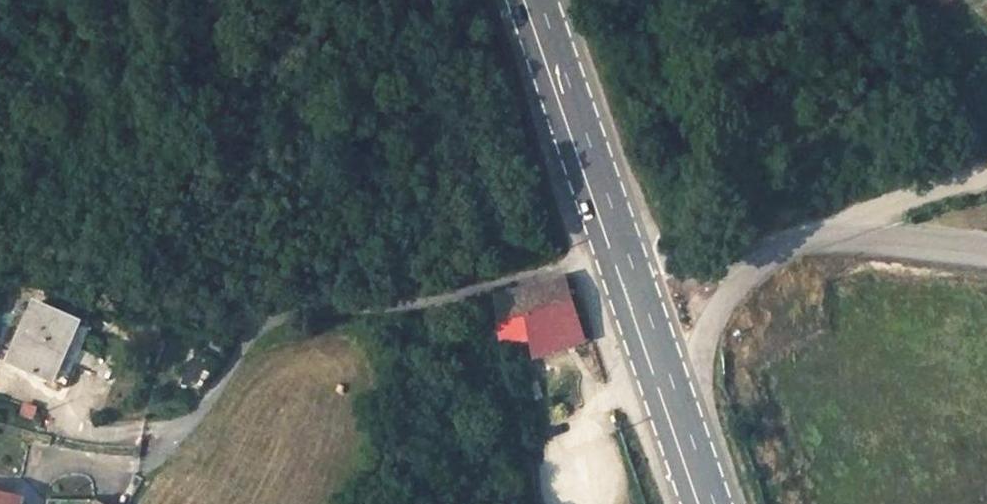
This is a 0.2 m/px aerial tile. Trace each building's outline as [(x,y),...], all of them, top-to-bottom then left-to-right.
[(500,321),(495,321),(498,344),(531,340),(535,359),(562,351),(585,343),(565,278),(496,295),(500,321)] [(93,328),(37,303),(11,362),(67,387),(93,328)] [(0,493),(0,503),(17,503),(19,498),(0,493)]
